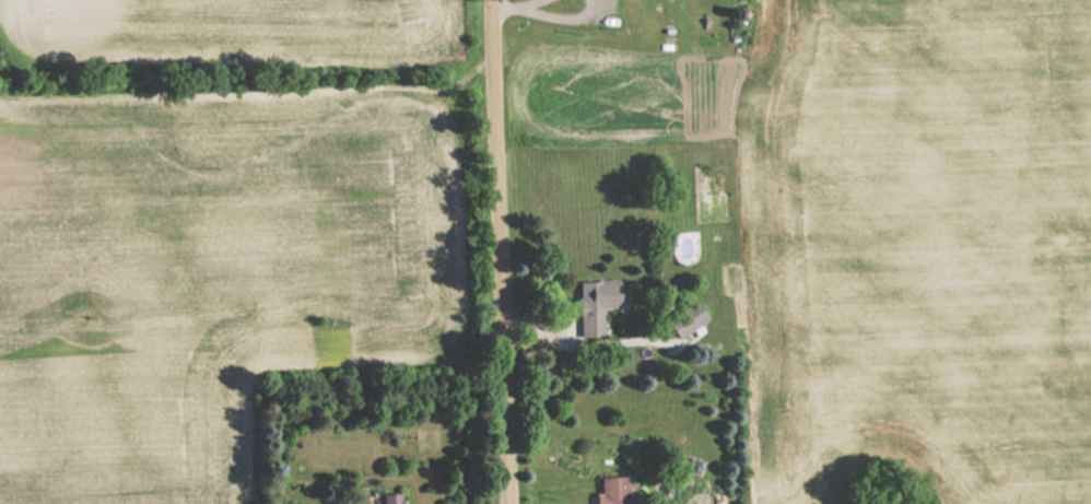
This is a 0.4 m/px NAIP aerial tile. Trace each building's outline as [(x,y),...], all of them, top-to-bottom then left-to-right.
[(579,281),(579,335),(602,335),(602,281),(579,281)] [(708,319),(695,299),(667,319),(680,338),(708,319)] [(625,499),(638,498),(638,483),(625,484),(625,476),(600,478),(602,503),(626,503),(625,499)] [(402,494),(382,494),(382,503),(402,503),(402,494)]
